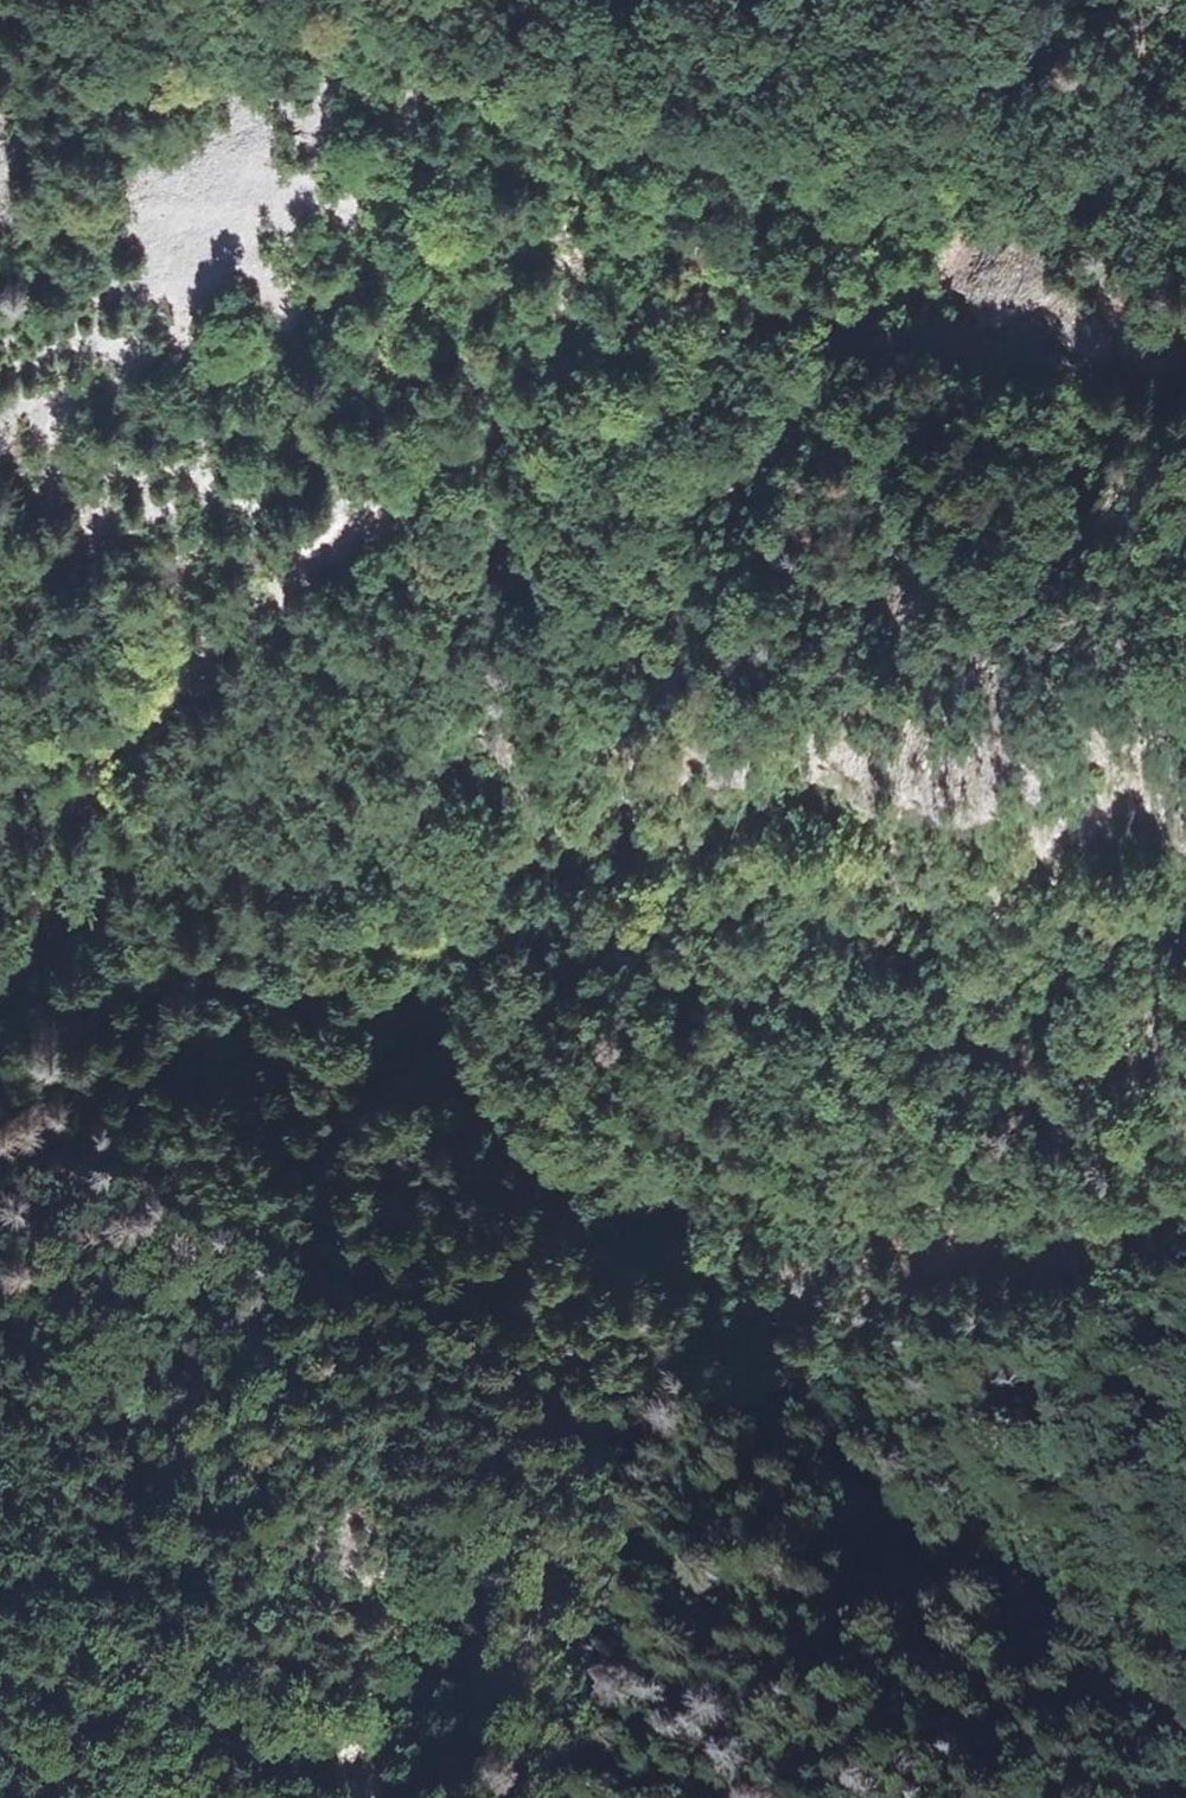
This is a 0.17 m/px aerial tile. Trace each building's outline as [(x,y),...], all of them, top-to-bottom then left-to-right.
[(974,273),(979,293),(1036,279),(1031,262),(1008,268),(1007,265),(974,273)]
